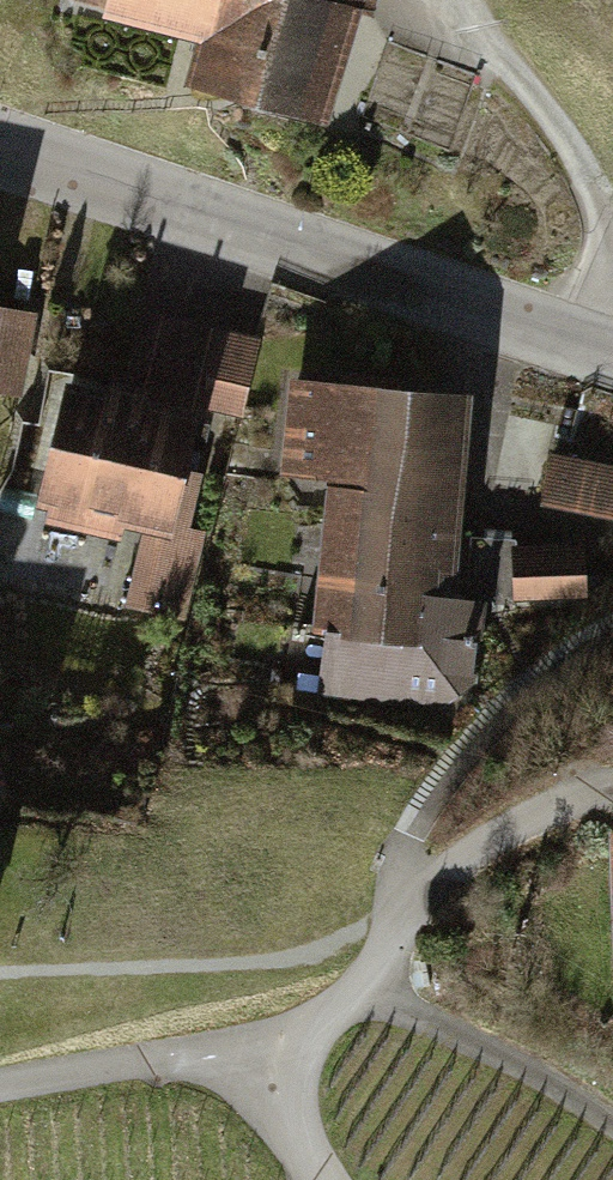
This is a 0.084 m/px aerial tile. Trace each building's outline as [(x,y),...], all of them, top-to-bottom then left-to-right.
[(33,7),(161,44),(144,93),(289,125),(330,8),(355,14),(359,0),(37,0),(33,7)] [(8,428),(0,485),(0,527),(133,545),(124,614),(201,624),(231,406),(203,402),(215,316),(142,306),(129,400),(22,385),(31,324),(0,319),(0,427),(8,428)] [(450,397),(274,381),(267,481),(302,485),(306,697),(349,740),(474,689),(445,590),(450,397)] [(540,453),(529,508),(612,525),(612,467),(540,453)] [(583,543),(510,548),(513,599),(586,595),(583,543)]
